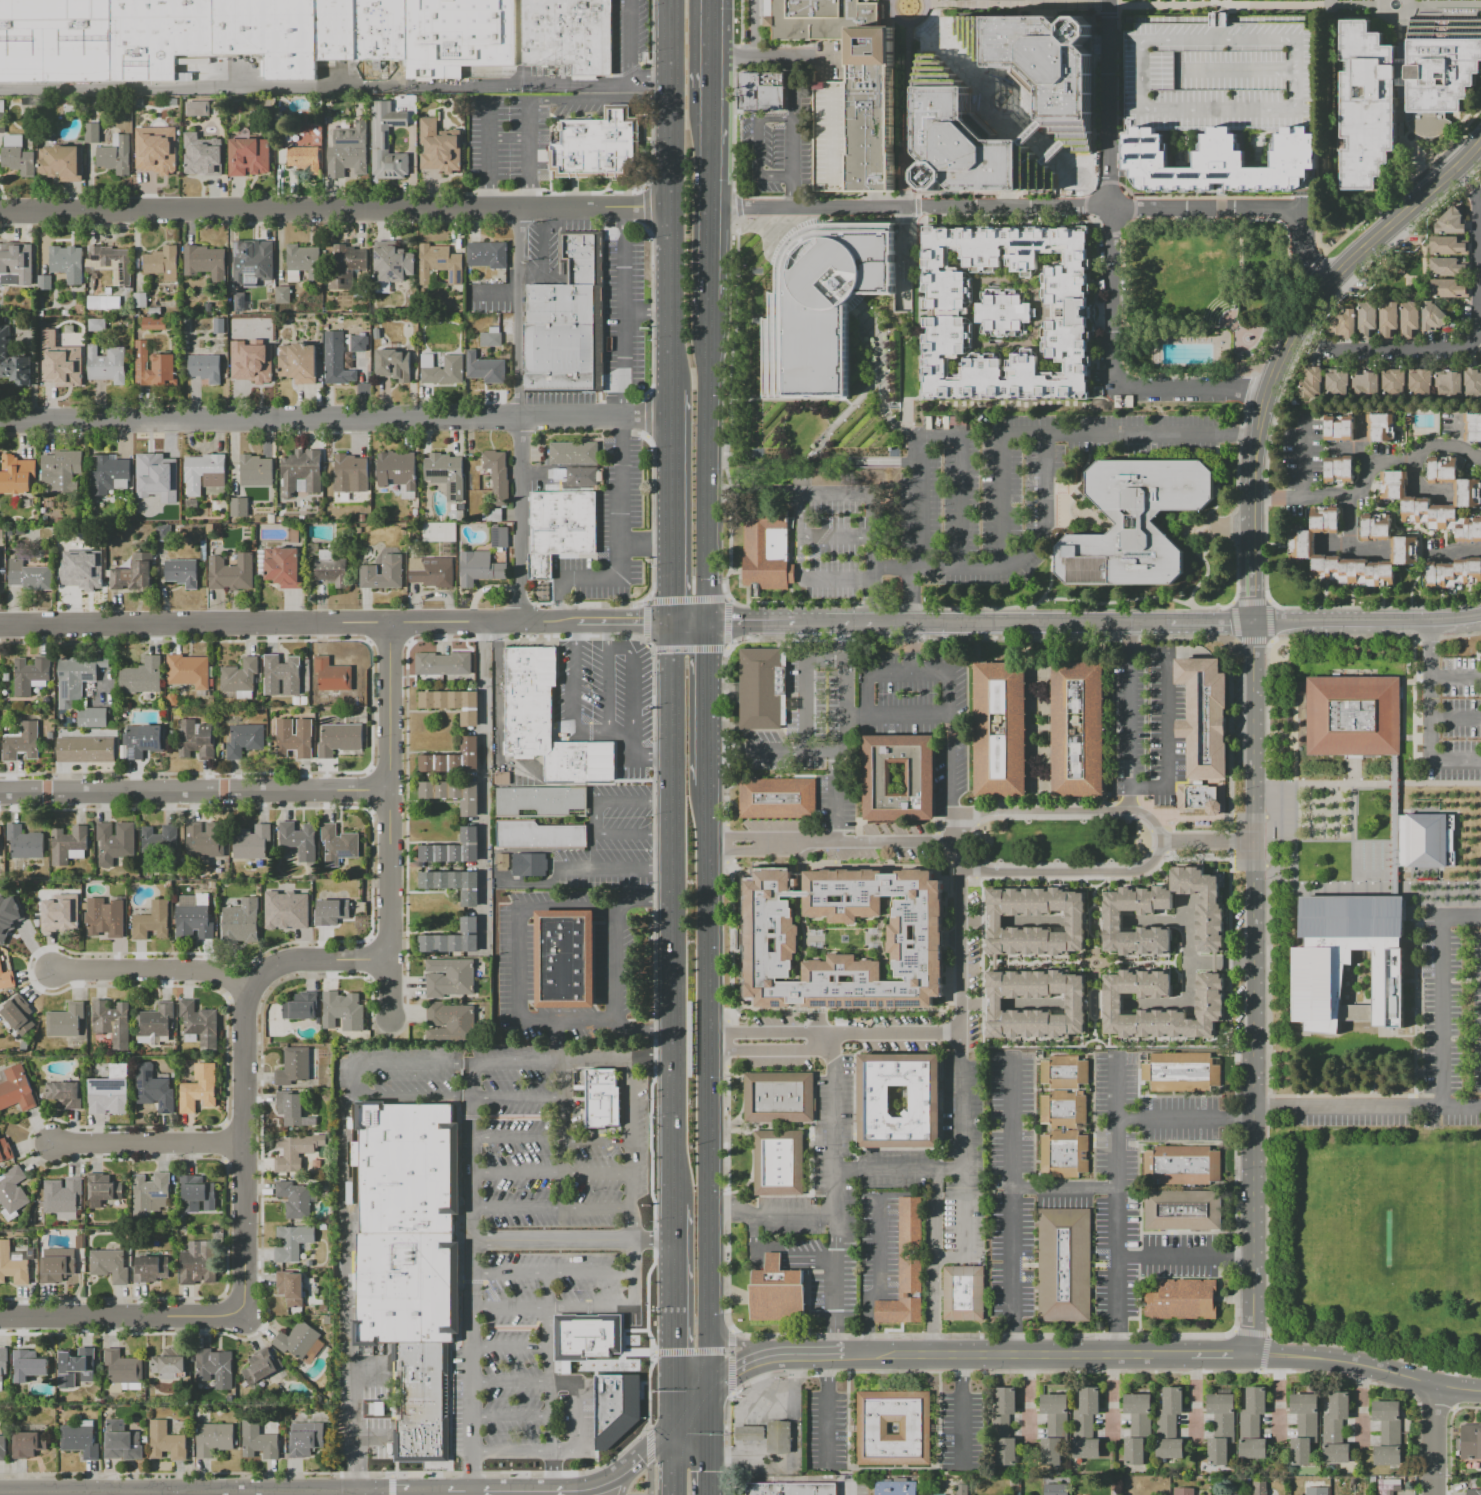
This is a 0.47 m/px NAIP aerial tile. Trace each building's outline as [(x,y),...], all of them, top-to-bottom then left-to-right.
[(217,81),(0,82),(0,0),(518,0),(518,66),(448,67),(448,79),(409,80),(410,60),(358,61),(319,61),(319,80),(268,81),(268,55),(217,55),(217,81)] [(526,67),(525,0),(614,0),(614,76),(575,77),(575,66),(526,67)] [(771,39),(772,0),(864,0),(864,2),(883,3),(884,26),(896,26),(897,192),(855,192),(854,81),(855,74),(855,39),(847,39),(839,39),(831,39),(822,39),(814,39),(771,39)] [(1051,118),(1050,88),(1028,64),(993,64),(993,57),(987,57),(987,51),(981,50),(981,44),(975,44),(975,38),(968,38),(968,31),(961,31),(961,21),(961,13),(1061,13),(1069,21),(1078,12),(1091,12),(1100,20),(1100,35),(1091,43),(1099,51),(1099,148),(1080,148),(1081,142),(1074,142),(1074,135),(1068,135),(1068,128),(1063,128),(1063,123),(1058,123),(1058,118),(1051,118)] [(1126,127),(1125,41),(1125,30),(1135,30),(1135,24),(1211,23),(1211,13),(1228,13),(1228,22),(1322,22),(1322,127),(1126,127)] [(1411,20),(1480,19),(1480,71),(1477,72),(1477,85),(1471,85),(1471,98),(1465,98),(1465,110),(1444,110),(1444,114),(1444,117),(1450,122),(1447,128),(1443,132),(1438,136),(1428,138),(1420,137),(1414,133),(1407,125),(1406,122),(1413,118),(1414,111),(1410,111),(1409,97),(1402,98),(1397,98),(1397,151),(1391,151),(1391,164),(1384,164),(1384,177),(1377,177),(1377,190),(1343,189),(1343,149),(1351,149),(1351,138),(1343,138),(1343,71),(1351,71),(1351,61),(1343,61),(1343,19),(1370,20),(1371,32),(1383,32),(1384,45),(1396,44),(1396,59),(1403,59),(1410,59),(1411,44),(1411,20)] [(926,156),(925,57),(938,57),(938,63),(944,63),(944,69),(952,69),(952,75),(960,75),(960,81),(967,81),(967,89),(977,89),(977,125),(998,142),(1029,142),(1029,150),(1037,150),(1038,156),(1044,156),(1044,164),(1051,164),(1051,170),(1058,170),(1058,175),(1064,175),(1064,195),(965,195),(954,185),(945,194),(936,193),(925,183),(925,173),(933,164),(926,156)] [(741,72),(790,72),(790,113),(742,114),(741,72)] [(813,81),(854,81),(855,192),(821,192),(814,192),(813,81)] [(993,100),(995,95),(1000,91),(1005,89),(1011,89),(1017,91),(1021,96),(1023,102),(1023,108),(1020,113),(1016,117),(1010,119),(1004,119),(999,117),(994,112),(992,106),(993,100)] [(213,102),(213,116),(189,117),(189,103),(213,102)] [(375,102),(394,102),(394,103),(411,103),(411,127),(392,127),(392,155),(411,155),(411,176),(408,176),(408,179),(380,179),(380,176),(375,176),(375,102)] [(608,105),(632,105),(632,117),(642,117),(642,168),(633,168),(632,178),(559,178),(559,173),(552,173),(552,143),(564,143),(564,119),(608,120),(608,105)] [(1058,118),(1029,150),(1029,142),(1051,118),(1058,118)] [(423,119),(440,119),(439,137),(442,137),(443,132),(453,132),(453,131),(456,130),(462,131),(464,131),(464,171),(456,171),(456,176),(448,176),(448,172),(444,172),(443,170),(423,170),(424,155),(429,155),(429,145),(423,145),(423,119)] [(359,121),(370,121),(370,130),(369,130),(370,165),(370,175),(358,176),(358,169),(347,169),(348,179),(331,179),(331,148),(338,148),(338,129),(359,129),(359,121)] [(88,124),(102,124),(102,144),(88,144),(88,124)] [(1142,192),(1288,192),(1297,192),(1301,192),(1305,192),(1305,179),(1311,179),(1311,170),(1318,170),(1318,135),(1311,135),(1311,129),(1287,129),(1287,136),(1279,136),(1279,153),(1274,153),(1274,169),(1247,169),(1247,152),(1239,152),(1239,135),(1232,135),(1232,129),(1209,129),(1209,135),(1203,135),(1203,153),(1195,153),(1195,170),(1168,170),(1168,152),(1164,152),(1163,136),(1158,136),(1158,128),(1131,128),(1131,136),(1125,136),(1125,170),(1132,170),(1132,181),(1134,186),(1142,192)] [(225,141),(225,177),(209,177),(207,174),(199,174),(199,175),(190,175),(190,173),(187,173),(188,155),(189,155),(190,149),(187,149),(187,134),(201,133),(201,141),(215,141),(216,139),(220,139),(221,141),(225,141)] [(5,134),(5,146),(22,146),(23,146),(23,134),(5,134)] [(116,134),(122,134),(122,136),(132,136),(132,166),(133,166),(133,176),(120,176),(120,170),(108,170),(108,167),(100,167),(100,148),(116,148),(116,134)] [(273,141),(273,173),(269,173),(269,174),(263,174),(263,176),(254,176),(253,168),(248,168),(249,177),(232,178),(232,140),(262,140),(262,141),(273,141)] [(1051,170),(1081,142),(1074,142),(1051,164),(1051,170)] [(22,176),(34,176),(33,151),(22,151),(22,146),(5,146),(1,146),(2,168),(22,168),(22,176)] [(86,148),(86,183),(64,183),(64,173),(62,173),(62,178),(53,178),(53,175),(46,175),(45,173),(43,173),(43,150),(49,150),(49,148),(58,148),(60,146),(65,146),(66,148),(82,148),(86,148)] [(322,148),(322,166),(323,166),(323,176),(306,176),(306,167),(291,167),(291,148),(322,148)] [(139,150),(149,150),(149,154),(174,154),(174,161),(180,161),(180,171),(180,176),(167,177),(167,175),(156,175),(156,173),(139,173),(139,150)] [(1438,220),(1454,205),(1462,213),(1462,224),(1466,224),(1466,234),(1435,233),(1435,223),(1438,223),(1438,220)] [(846,396),(848,304),(852,301),(855,298),(857,295),(893,294),(894,223),(827,223),(814,225),(803,229),(794,235),(785,244),(779,256),(776,269),(776,293),(768,294),(768,318),(761,319),(762,396),(846,396)] [(938,228),(938,231),(1091,227),(1091,235),(1089,235),(1090,261),(1093,260),(1093,270),(1090,270),(1090,285),(1093,285),(1093,295),(1090,295),(1091,308),(1093,308),(1094,309),(1094,312),(1095,313),(1095,316),(1094,318),(1093,319),(1092,319),(1090,319),(1091,333),(1093,333),(1093,342),(1090,342),(1091,358),(1093,358),(1093,368),(1090,368),(1090,375),(1091,400),(1081,400),(1081,398),(1025,400),(927,401),(925,336),(932,336),(932,329),(927,328),(927,319),(938,319),(938,310),(927,310),(927,300),(932,300),(932,294),(924,293),(926,228),(938,228)] [(604,392),(604,231),(560,231),(560,261),(566,261),(566,288),(527,288),(527,392),(604,392)] [(1430,236),(1458,236),(1458,242),(1469,242),(1469,254),(1431,255),(1430,236)] [(417,254),(417,276),(408,276),(408,282),(395,282),(390,282),(388,282),(383,282),(378,282),(378,242),(390,242),(400,242),(400,250),(408,250),(408,254),(416,254),(417,254)] [(6,288),(0,288),(0,245),(6,245),(6,243),(18,243),(18,244),(28,244),(28,245),(35,245),(36,286),(22,286),(6,286),(6,288)] [(509,243),(510,270),(493,270),(493,267),(471,267),(471,264),(470,264),(470,246),(471,246),(471,244),(509,243)] [(465,255),(465,286),(451,286),(451,271),(433,271),(433,286),(423,287),(422,244),(433,244),(433,248),(453,247),(453,255),(465,255)] [(323,248),(323,281),(312,282),(312,271),(302,272),(302,283),(290,283),(289,245),(301,245),(301,249),(323,248)] [(370,251),(370,271),(369,271),(369,272),(365,272),(365,271),(355,271),(356,292),(347,292),(347,290),(331,291),(331,281),(334,281),(334,275),(347,275),(347,271),(337,271),(337,245),(349,245),(349,249),(357,248),(357,251),(370,251)] [(166,247),(180,246),(180,282),(167,282),(167,274),(147,274),(147,255),(156,255),(156,253),(166,253),(166,247)] [(228,250),(228,285),(214,286),(214,273),(200,273),(200,276),(187,276),(187,246),(200,246),(200,247),(210,247),(210,250),(228,250)] [(275,248),(275,281),(251,282),(251,272),(243,272),(242,246),(257,246),(257,248),(275,248)] [(85,252),(85,272),(53,273),(52,247),(64,247),(64,249),(73,249),(73,252),(85,252)] [(133,250),(133,287),(132,287),(133,289),(123,290),(123,287),(116,287),(116,270),(97,271),(97,268),(88,268),(88,260),(92,260),(92,247),(104,247),(104,248),(115,248),(116,250),(133,250)] [(1430,258),(1457,258),(1457,275),(1430,275),(1430,258)] [(41,277),(54,276),(54,291),(41,291),(41,277)] [(1430,280),(1458,279),(1458,286),(1469,286),(1469,298),(1431,298),(1430,280)] [(278,288),(293,288),(293,304),(279,304),(278,288)] [(1004,291),(1004,293),(1009,293),(1009,292),(1019,292),(1019,297),(1025,297),(1024,306),(1027,306),(1027,304),(1034,305),(1034,310),(1039,310),(1039,318),(1034,319),(1034,324),(1027,324),(1027,322),(1025,322),(1025,332),(1018,331),(1019,337),(995,337),(995,332),(989,332),(989,322),(986,322),(986,324),(979,324),(979,316),(980,316),(980,313),(979,313),(979,305),(986,305),(986,306),(989,306),(988,296),(995,297),(994,291),(1004,291)] [(136,294),(150,294),(150,310),(137,310),(136,294)] [(238,311),(238,294),(256,294),(256,297),(257,297),(258,310),(238,311)] [(103,297),(103,310),(90,310),(90,297),(103,297)] [(111,298),(123,298),(123,310),(111,310),(111,298)] [(1437,304),(1452,320),(1444,329),(1433,329),(1433,332),(1423,332),(1423,301),(1433,301),(1433,304),(1437,304)] [(1359,302),(1376,303),(1376,329),(1372,329),(1372,340),(1361,340),(1361,330),(1359,330),(1359,302)] [(1381,302),(1398,302),(1398,329),(1394,329),(1394,340),(1383,340),(1383,329),(1381,329),(1381,302)] [(1401,302),(1419,302),(1418,329),(1414,329),(1414,340),(1404,340),(1404,329),(1401,329),(1401,302)] [(207,304),(215,304),(215,312),(207,312),(207,304)] [(1341,312),(1326,328),(1334,336),(1346,336),(1346,340),(1355,340),(1355,309),(1345,309),(1345,312),(1341,312)] [(169,318),(169,331),(146,331),(146,318),(169,318)] [(109,319),(109,332),(92,332),(91,320),(109,319)] [(217,334),(216,319),(229,319),(229,334),(217,334)] [(1,362),(0,362),(0,326),(13,326),(13,358),(33,358),(33,387),(19,387),(19,382),(13,382),(13,378),(1,378),(1,362)] [(328,385),(328,332),(347,332),(347,371),(359,371),(359,382),(352,382),(352,385),(328,385)] [(483,347),(483,334),(504,334),(504,347),(483,347)] [(354,353),(353,337),(369,337),(369,353),(354,353)] [(138,341),(151,341),(151,363),(150,363),(150,370),(156,370),(156,362),(155,361),(155,357),(157,354),(161,354),(162,355),(177,355),(178,358),(181,358),(182,380),(181,380),(181,387),(138,386),(138,341)] [(282,377),(282,347),(292,347),(296,347),(296,344),(308,344),(308,346),(319,346),(319,379),(319,385),(307,385),(307,386),(297,386),(297,379),(292,379),(292,377),(282,377)] [(90,381),(90,345),(100,345),(100,357),(110,357),(110,348),(127,348),(128,386),(117,386),(117,380),(90,381)] [(470,350),(479,350),(479,361),(508,361),(508,384),(487,385),(487,379),(470,379),(470,350)] [(413,384),(401,384),(401,380),(396,380),(396,376),(394,376),(394,377),(379,377),(379,351),(400,351),(400,353),(412,353),(413,384)] [(423,355),(436,355),(436,368),(444,368),(444,371),(447,371),(447,356),(465,356),(466,384),(424,384),(423,355)] [(222,356),(223,385),(211,386),(211,380),(204,380),(204,377),(192,377),(191,357),(222,356)] [(235,360),(247,360),(247,368),(255,368),(255,371),(258,371),(258,356),(276,356),(276,384),(247,385),(247,395),(235,395),(235,377),(231,377),(231,369),(235,369),(235,360)] [(57,387),(44,387),(44,373),(57,373),(57,374),(67,374),(66,359),(85,359),(86,382),(85,382),(85,387),(61,387),(61,382),(57,382),(57,387)] [(1325,370),(1325,383),(1323,383),(1324,398),(1303,399),(1303,383),(1307,383),(1307,368),(1323,368),(1324,370),(1325,370)] [(1352,372),(1352,387),(1351,387),(1351,399),(1331,399),(1331,391),(1329,391),(1329,384),(1328,384),(1328,370),(1339,370),(1339,372),(1352,372)] [(1408,372),(1408,387),(1407,387),(1407,398),(1388,398),(1388,391),(1386,391),(1386,384),(1384,384),(1384,370),(1404,370),(1404,372),(1408,372)] [(1435,372),(1435,387),(1434,387),(1433,399),(1415,399),(1415,391),(1412,391),(1412,384),(1411,384),(1411,370),(1422,370),(1422,372),(1435,372)] [(1471,370),(1480,370),(1480,399),(1469,399),(1469,386),(1468,386),(1468,372),(1471,372),(1471,370)] [(1382,376),(1381,395),(1377,395),(1377,399),(1357,399),(1357,389),(1355,389),(1355,372),(1365,372),(1365,374),(1378,374),(1378,376),(1382,376)] [(1464,375),(1464,394),(1460,394),(1460,397),(1441,397),(1441,389),(1438,389),(1438,372),(1448,372),(1448,375),(1451,375),(1451,373),(1461,373),(1461,375),(1464,375)] [(1468,415),(1480,415),(1480,442),(1468,443),(1468,415)] [(1355,416),(1355,442),(1328,442),(1328,416),(1331,416),(1331,418),(1353,418),(1353,416),(1355,416)] [(1397,416),(1397,443),(1373,443),(1373,441),(1371,441),(1371,416),(1397,416)] [(552,444),(601,443),(601,465),(552,465),(552,444)] [(309,451),(324,451),(325,494),(309,494),(309,492),(300,492),(300,491),(297,494),(294,494),(294,499),(283,499),(284,488),(287,487),(287,479),(284,479),(285,459),(292,459),(292,456),(298,456),(299,450),(306,450),(306,454),(308,454),(309,451)] [(85,452),(84,475),(76,475),(76,482),(81,482),(81,493),(54,493),(55,485),(45,485),(45,456),(58,456),(58,452),(85,452)] [(418,453),(419,493),(418,493),(418,500),(404,500),(404,486),(397,486),(397,480),(391,480),(391,486),(387,486),(387,488),(382,488),(382,487),(381,487),(380,454),(391,454),(391,452),(397,452),(397,454),(418,453)] [(510,507),(496,507),(496,481),(494,481),(494,473),(491,473),(491,472),(487,472),(487,470),(486,470),(485,453),(487,453),(487,452),(499,452),(499,453),(508,453),(509,468),(510,468),(510,481),(512,481),(512,504),(510,504),(510,507)] [(370,459),(370,484),(338,484),(338,455),(349,454),(349,456),(358,456),(358,459),(370,459)] [(427,482),(427,459),(432,459),(432,454),(444,454),(444,456),(453,456),(453,458),(466,458),(466,503),(449,503),(449,484),(433,484),(433,481),(427,482)] [(5,455),(15,455),(15,456),(17,456),(17,458),(20,458),(20,462),(39,462),(39,494),(0,494),(0,473),(5,473),(5,455)] [(228,455),(228,488),(206,488),(206,476),(204,476),(204,498),(191,498),(191,484),(188,484),(188,458),(206,458),(206,455),(228,455)] [(275,460),(275,486),(243,487),(243,456),(254,455),(254,457),(263,457),(263,460),(275,460)] [(133,461),(133,482),(131,482),(131,489),(117,490),(117,491),(111,491),(111,497),(94,497),(93,473),(101,472),(100,456),(112,456),(112,458),(121,458),(121,461),(133,461)] [(181,461),(181,482),(178,482),(178,488),(159,488),(159,481),(148,481),(148,456),(159,456),(159,458),(168,458),(168,461),(181,461)] [(1356,457),(1355,483),(1332,483),(1331,485),(1328,485),(1329,459),(1348,459),(1348,457),(1356,457)] [(1168,584),(1179,574),(1178,549),(1149,521),(1161,510),(1199,509),(1212,499),(1211,472),(1200,459),(1098,461),(1084,472),(1084,492),(1116,523),(1104,535),(1064,536),(1052,546),(1053,572),(1064,584),(1168,584)] [(1459,481),(1480,481),(1480,508),(1459,508),(1459,519),(1480,519),(1480,543),(1459,543),(1459,530),(1432,530),(1432,523),(1405,524),(1404,500),(1383,500),(1382,487),(1384,487),(1384,473),(1410,473),(1410,487),(1408,487),(1408,498),(1419,498),(1419,500),(1432,500),(1432,507),(1457,507),(1457,484),(1432,484),(1432,459),(1459,459),(1459,481)] [(569,468),(600,468),(600,487),(570,487),(569,468)] [(533,492),(599,492),(599,554),(555,554),(555,580),(530,580),(530,554),(533,554),(533,492)] [(234,499),(251,499),(251,517),(234,518),(234,499)] [(1420,538),(1420,565),(1396,565),(1397,588),(1370,588),(1370,585),(1343,585),(1343,581),(1324,581),(1316,581),(1316,560),(1291,560),(1291,550),(1292,550),(1292,541),(1291,541),(1291,532),(1315,532),(1315,508),(1341,508),(1342,534),(1318,534),(1318,556),(1329,556),(1329,558),(1343,557),(1343,561),(1370,561),(1370,564),(1383,564),(1383,562),(1395,562),(1395,540),(1396,540),(1396,538),(1420,538)] [(504,510),(505,522),(485,523),(485,511),(504,510)] [(165,511),(177,511),(177,524),(165,524),(165,511)] [(746,512),(792,512),(791,590),(756,590),(756,587),(745,587),(746,512)] [(1393,516),(1393,540),(1391,540),(1391,541),(1373,541),(1373,542),(1366,542),(1366,516),(1393,516)] [(159,525),(174,526),(174,542),(159,542),(159,525)] [(494,529),(511,529),(511,549),(494,548),(494,529)] [(269,581),(269,561),(268,561),(268,550),(279,550),(279,549),(285,548),(285,550),(302,550),(302,572),(306,572),(306,590),(284,590),(284,584),(278,584),(277,581),(269,581)] [(350,560),(350,589),(339,589),(339,583),(330,583),(330,581),(318,581),(317,560),(322,560),(322,551),(335,551),(336,560),(350,560)] [(477,589),(464,589),(464,553),(494,552),(494,565),(510,564),(510,580),(477,580),(477,589)] [(68,583),(68,562),(72,562),(72,553),(85,553),(85,562),(99,562),(100,590),(81,591),(81,583),(68,583)] [(112,587),(112,578),(109,578),(109,571),(113,571),(113,570),(136,570),(136,554),(156,553),(156,558),(159,558),(159,565),(156,565),(156,592),(143,592),(143,591),(131,591),(131,587),(126,587),(126,591),(113,591),(113,587),(112,587)] [(212,557),(224,557),(228,561),(228,567),(240,566),(240,554),(256,554),(256,590),(241,590),(241,592),(232,592),(232,590),(212,590),(212,557)] [(363,567),(380,566),(380,576),(386,576),(386,555),(405,555),(405,589),(363,589),(363,567)] [(9,559),(24,558),(24,567),(53,566),(53,590),(36,590),(36,588),(24,589),(24,585),(10,585),(9,559)] [(1472,559),(1480,558),(1480,584),(1459,584),(1459,589),(1432,589),(1431,563),(1439,563),(1439,565),(1458,565),(1458,560),(1472,561),(1472,559)] [(412,584),(412,559),(456,559),(456,589),(439,589),(439,587),(427,587),(427,584),(412,584)] [(168,582),(168,561),(200,561),(200,590),(189,590),(189,585),(180,585),(180,582),(168,582)] [(742,650),(783,650),(783,653),(789,653),(789,726),(785,726),(785,730),(743,730),(742,650)] [(616,779),(616,744),(555,744),(555,651),(504,651),(504,756),(544,756),(544,779),(616,779)] [(419,676),(418,654),(439,654),(439,657),(454,656),(454,654),(474,654),(474,675),(419,676)] [(291,657),(303,657),(303,696),(287,696),(287,680),(283,680),(283,696),(268,696),(267,656),(282,655),(282,665),(292,665),(291,657)] [(148,656),(164,656),(164,693),(158,693),(158,702),(145,702),(145,693),(139,693),(139,695),(134,695),(134,693),(123,693),(123,669),(142,669),(142,666),(148,666),(148,656)] [(212,658),(212,691),(209,691),(209,697),(200,697),(200,691),(198,691),(198,685),(171,686),(171,656),(186,656),(186,658),(212,658)] [(39,657),(54,657),(54,669),(57,668),(58,678),(54,678),(54,681),(50,682),(50,687),(35,687),(35,697),(18,697),(18,659),(29,659),(29,666),(39,666),(39,657)] [(246,658),(261,657),(261,675),(257,675),(257,692),(256,692),(256,700),(240,700),(240,692),(224,692),(224,668),(241,668),(241,671),(246,670),(246,658)] [(317,657),(333,657),(333,667),(355,667),(355,691),(343,691),(343,698),(320,698),(320,691),(322,691),(322,674),(317,674),(317,657)] [(109,727),(81,727),(81,708),(83,708),(83,700),(74,700),(75,709),(62,709),(61,659),(111,658),(111,668),(101,668),(101,675),(99,675),(99,682),(90,682),(85,682),(85,698),(89,698),(89,708),(109,708),(109,727)] [(1173,658),(1219,658),(1220,672),(1226,672),(1226,711),(1223,711),(1223,778),(1187,778),(1187,738),(1177,738),(1176,724),(1187,724),(1187,685),(1173,685),(1173,658)] [(974,664),(1024,664),(1023,798),(973,797),(974,664)] [(1051,665),(1101,665),(1101,798),(1051,798),(1051,665)] [(1306,678),(1306,756),(1354,756),(1395,756),(1399,756),(1399,738),(1399,678),(1306,678)] [(423,709),(423,693),(481,693),(482,728),(465,728),(465,711),(467,711),(467,709),(423,709)] [(279,720),(296,720),(296,736),(300,736),(300,720),(315,720),(315,760),(300,760),(300,751),(291,751),(291,758),(279,758),(279,720)] [(192,759),(182,759),(182,721),(198,721),(198,736),(203,736),(203,725),(215,725),(215,737),(217,737),(218,761),(203,761),(203,751),(193,752),(193,759),(192,759)] [(21,762),(6,762),(6,735),(22,735),(22,730),(25,730),(24,722),(41,722),(41,760),(30,760),(30,754),(21,754),(21,762)] [(336,760),(321,760),(321,744),(326,744),(326,726),(365,725),(366,749),(364,749),(364,751),(343,751),(343,750),(336,750),(336,760)] [(245,761),(230,761),(229,744),(234,743),(233,727),(267,726),(267,750),(249,750),(249,748),(245,748),(245,761)] [(146,761),(131,761),(131,758),(129,758),(129,751),(131,751),(131,746),(126,746),(126,734),(130,734),(130,727),(167,727),(167,751),(165,751),(165,753),(153,753),(153,752),(146,752),(146,761)] [(424,772),(424,756),(469,756),(469,753),(466,753),(466,737),(483,737),(483,772),(424,772)] [(869,737),(931,738),(930,817),(930,822),(868,822),(869,737)] [(60,763),(60,739),(118,739),(118,763),(60,763)] [(508,784),(508,771),(493,772),(493,785),(508,784)] [(742,779),(818,779),(818,819),(742,818),(742,779)] [(422,799),(422,783),(481,783),(482,817),(465,817),(465,802),(467,802),(467,799),(422,799)] [(1178,786),(1216,786),(1216,801),(1220,805),(1220,812),(1214,817),(1209,817),(1205,813),(1205,810),(1177,810),(1178,786)] [(498,787),(589,787),(589,816),(498,817),(498,787)] [(1398,815),(1398,868),(1453,869),(1453,816),(1398,815)] [(498,822),(538,821),(542,826),(590,825),(590,848),(499,849),(498,822)] [(190,823),(205,823),(205,833),(210,833),(209,823),(225,823),(226,828),(227,828),(227,858),(190,858),(190,845),(193,845),(193,841),(190,841),(190,823)] [(283,823),(298,823),(298,832),(307,832),(307,825),(318,825),(319,863),(302,863),(302,848),(283,848),(283,823)] [(100,824),(115,824),(115,837),(120,837),(120,824),(137,824),(138,858),(116,858),(116,868),(113,868),(113,869),(106,869),(106,868),(103,868),(102,856),(104,856),(105,842),(100,842),(100,824)] [(324,824),(340,824),(340,837),(344,837),(344,835),(362,834),(362,859),(342,859),(342,868),(329,868),(328,842),(324,842),(324,824)] [(10,825),(25,825),(25,835),(33,835),(33,833),(47,833),(47,859),(15,859),(15,842),(10,842),(10,825)] [(237,830),(254,830),(254,835),(258,835),(258,825),(273,825),(274,842),(269,842),(269,859),(237,859),(237,830)] [(145,828),(156,828),(156,835),(166,835),(166,826),(181,826),(181,866),(147,866),(146,854),(145,854),(145,849),(145,848),(145,841),(145,828)] [(72,867),(55,867),(55,829),(67,829),(67,836),(76,836),(76,827),(91,827),(91,838),(90,838),(90,851),(88,851),(88,859),(72,859),(72,867)] [(422,863),(422,846),(466,846),(466,844),(464,844),(464,828),(481,827),(481,862),(422,863)] [(514,854),(547,854),(547,876),(515,876),(514,854)] [(512,855),(512,868),(511,868),(511,872),(501,872),(501,869),(499,869),(499,866),(498,866),(498,861),(500,861),(500,855),(512,855)] [(1220,878),(1221,886),(1221,898),(1221,905),(1223,905),(1223,910),(1226,910),(1226,933),(1223,933),(1223,937),(1225,937),(1225,953),(1217,953),(1217,954),(1208,954),(1208,953),(1199,953),(1199,906),(1204,906),(1204,897),(1205,897),(1205,895),(1175,896),(1175,910),(1157,911),(1157,917),(1141,917),(1141,912),(1123,912),(1123,914),(1124,914),(1124,932),(1123,932),(1123,934),(1141,934),(1141,929),(1150,929),(1150,931),(1156,931),(1156,929),(1165,929),(1165,931),(1172,931),(1172,938),(1173,938),(1173,946),(1172,946),(1172,956),(1123,956),(1123,952),(1106,952),(1105,894),(1123,893),(1123,889),(1133,889),(1133,891),(1137,891),(1137,893),(1141,893),(1141,890),(1152,890),(1152,893),(1157,893),(1157,887),(1167,887),(1167,890),(1170,890),(1170,892),(1175,892),(1174,871),(1179,871),(1179,869),(1201,868),(1201,871),(1206,871),(1206,877),(1215,877),(1215,878),(1220,878)] [(756,873),(791,873),(790,907),(795,907),(795,923),(799,923),(799,954),(796,954),(795,971),(792,971),(792,977),(779,977),(779,981),(804,981),(804,961),(828,961),(828,954),(858,954),(858,961),(883,961),(883,980),(906,980),(906,978),(896,978),(896,971),(893,971),(893,955),(888,955),(888,925),(896,925),(895,901),(911,901),(911,892),(882,892),(882,914),(858,914),(858,921),(832,921),(832,915),(804,915),(804,871),(881,871),(881,873),(901,873),(901,870),(933,870),(933,878),(943,878),(943,996),(934,996),(933,1007),(819,1006),(757,1005),(757,998),(747,998),(748,882),(756,882),(756,873)] [(465,908),(465,892),(467,892),(467,889),(423,889),(423,873),(482,873),(482,908),(465,908)] [(1088,893),(1088,952),(1071,952),(1071,956),(991,956),(990,889),(1071,889),(1071,894),(1088,893)] [(4,931),(15,927),(13,922),(24,918),(15,893),(0,899),(0,937),(5,935),(4,931)] [(199,894),(212,894),(212,924),(217,924),(217,940),(201,940),(201,931),(197,931),(197,941),(180,941),(180,906),(183,906),(183,897),(199,897),(199,894)] [(312,913),(312,930),(296,929),(296,920),(275,919),(275,895),(308,895),(307,913),(312,913)] [(1297,898),(1391,897),(1404,897),(1403,1027),(1371,1025),(1371,1021),(1336,1022),(1335,1033),(1303,1029),(1303,1021),(1292,1021),(1291,948),(1305,948),(1306,936),(1298,935),(1297,898)] [(82,898),(82,923),(64,923),(64,921),(60,921),(60,933),(44,933),(44,916),(48,916),(48,899),(82,898)] [(245,898),(261,898),(262,942),(250,942),(250,935),(241,935),(241,943),(227,943),(226,920),(245,920),(245,898)] [(115,901),(127,901),(127,939),(112,939),(112,933),(102,933),(102,937),(91,937),(91,924),(88,924),(88,913),(91,913),(91,899),(107,899),(107,905),(115,905),(115,901)] [(155,901),(171,900),(172,939),(160,939),(160,931),(151,931),(151,941),(136,941),(136,916),(155,916),(155,901)] [(318,927),(318,904),(321,904),(321,901),(353,901),(353,920),(341,920),(341,926),(333,926),(333,927),(318,927)] [(536,1007),(593,1007),(593,909),(536,910),(536,1007)] [(3,944),(0,938),(0,926),(22,913),(27,921),(29,920),(37,934),(23,941),(17,944),(14,939),(3,944)] [(464,918),(481,918),(481,934),(475,934),(475,936),(481,936),(481,953),(423,953),(423,937),(467,936),(467,934),(465,934),(464,918)] [(17,986),(0,989),(0,955),(4,973),(14,971),(17,986)] [(475,995),(458,995),(445,995),(445,998),(428,998),(428,974),(445,974),(445,976),(448,976),(448,972),(427,972),(427,960),(475,960),(475,995)] [(1226,975),(1226,1022),(1217,1022),(1217,1040),(1123,1039),(1123,1035),(1106,1035),(1106,975),(1123,975),(1123,971),(1172,972),(1172,1000),(1141,1000),(1141,995),(1124,995),(1124,997),(1124,1015),(1123,1015),(1123,1016),(1141,1016),(1141,1011),(1188,1011),(1188,1021),(1199,1021),(1199,975),(1226,975)] [(1088,976),(1089,1035),(1071,1035),(1071,1039),(991,1040),(991,972),(1072,972),(1072,976),(1088,976)] [(323,991),(339,991),(339,995),(343,995),(345,996),(348,996),(348,992),(360,992),(360,1004),(364,1004),(364,1030),(344,1031),(343,1017),(336,1017),(337,1028),(324,1028),(323,991)] [(19,992),(30,1004),(29,1005),(33,1011),(28,1015),(36,1024),(22,1036),(1,1011),(6,1006),(4,1004),(19,992)] [(283,1018),(283,1001),(295,1001),(295,994),(301,994),(301,992),(318,992),(318,996),(317,996),(317,1011),(315,1011),(316,1018),(283,1018)] [(180,999),(195,999),(195,1012),(200,1012),(200,1009),(217,1009),(217,1049),(201,1050),(201,1034),(196,1034),(197,1041),(185,1041),(185,1034),(184,1034),(184,1016),(180,1016),(180,999)] [(93,1000),(108,1000),(108,1009),(118,1009),(118,1002),(129,1002),(129,1051),(113,1051),(112,1032),(94,1033),(93,1000)] [(48,1036),(48,1012),(70,1011),(70,1002),(85,1001),(85,1018),(80,1018),(81,1036),(48,1036)] [(474,1005),(474,1040),(426,1039),(426,1027),(447,1027),(447,1023),(444,1023),(444,1026),(427,1025),(427,1001),(444,1002),(444,1005),(455,1005),(455,1004),(463,1004),(463,1005),(474,1005)] [(137,1036),(137,1012),(159,1012),(159,1002),(175,1002),(175,1019),(170,1019),(170,1035),(137,1036)] [(275,1086),(275,1070),(285,1070),(285,1048),(309,1048),(310,1081),(292,1081),(292,1085),(275,1086)] [(1151,1052),(1211,1053),(1211,1057),(1220,1057),(1220,1086),(1212,1086),(1212,1091),(1150,1091),(1150,1081),(1141,1081),(1141,1063),(1151,1063),(1151,1052)] [(857,1054),(940,1053),(940,1147),(858,1147),(857,1054)] [(1050,1056),(1078,1055),(1078,1060),(1088,1060),(1088,1084),(1078,1084),(1079,1089),(1050,1089),(1050,1084),(1040,1084),(1040,1060),(1050,1060),(1050,1056)] [(19,1102),(0,1110),(0,1083),(8,1080),(4,1070),(22,1062),(33,1091),(32,1091),(38,1105),(23,1111),(19,1102)] [(175,1089),(175,1114),(159,1114),(160,1101),(156,1101),(156,1104),(137,1104),(137,1065),(142,1065),(143,1063),(146,1062),(147,1062),(152,1062),(155,1064),(155,1070),(154,1071),(154,1079),(171,1079),(171,1089),(175,1089)] [(111,1063),(129,1063),(129,1079),(129,1113),(111,1113),(111,1110),(107,1110),(107,1113),(89,1113),(89,1079),(111,1079),(111,1063)] [(195,1063),(216,1063),(216,1107),(204,1107),(204,1099),(195,1099),(196,1113),(180,1113),(180,1097),(181,1097),(181,1083),(199,1083),(199,1080),(195,1080),(195,1063)] [(607,1128),(607,1124),(620,1124),(620,1087),(617,1087),(617,1069),(573,1069),(573,1090),(587,1090),(587,1128),(607,1128)] [(744,1072),(814,1072),(814,1122),(744,1122),(744,1072)] [(47,1082),(81,1082),(81,1091),(83,1091),(83,1109),(67,1108),(67,1107),(60,1106),(60,1099),(47,1098),(46,1081),(47,1082)] [(1050,1089),(1077,1089),(1077,1095),(1086,1095),(1086,1124),(1077,1124),(1077,1128),(1066,1128),(1066,1126),(1058,1126),(1058,1129),(1050,1129),(1050,1124),(1041,1124),(1041,1095),(1050,1095),(1050,1089)] [(303,1126),(284,1126),(284,1114),(278,1114),(278,1107),(277,1107),(277,1091),(295,1091),(295,1094),(302,1094),(303,1118),(303,1126)] [(357,1101),(386,1101),(386,1104),(453,1104),(454,1122),(460,1122),(460,1214),(454,1214),(454,1241),(461,1241),(460,1332),(454,1333),(454,1342),(449,1341),(449,1375),(444,1374),(443,1416),(449,1416),(449,1461),(395,1461),(395,1429),(398,1429),(398,1419),(403,1419),(403,1371),(397,1371),(396,1361),(393,1361),(392,1342),(381,1342),(381,1345),(355,1346),(355,1319),(358,1319),(358,1233),(362,1233),(361,1165),(352,1165),(353,1141),(361,1142),(361,1129),(357,1129),(357,1101)] [(754,1130),(803,1130),(803,1195),(754,1195),(754,1130)] [(1050,1130),(1077,1130),(1077,1135),(1088,1135),(1088,1173),(1079,1173),(1079,1177),(1050,1177),(1050,1173),(1041,1173),(1041,1135),(1050,1135),(1050,1130)] [(303,1157),(303,1172),(275,1172),(275,1157),(285,1157),(285,1148),(277,1148),(277,1136),(314,1136),(314,1134),(327,1134),(327,1145),(318,1145),(318,1147),(316,1147),(316,1153),(300,1153),(300,1157),(303,1157)] [(10,1158),(0,1162),(0,1139),(5,1137),(7,1143),(9,1142),(15,1158),(11,1159),(10,1158)] [(1153,1146),(1210,1146),(1210,1151),(1220,1151),(1220,1180),(1212,1180),(1212,1185),(1154,1184),(1154,1179),(1143,1179),(1143,1151),(1153,1151),(1153,1146)] [(6,1208),(0,1199),(0,1175),(3,1173),(18,1163),(27,1176),(16,1184),(18,1187),(21,1185),(31,1201),(17,1210),(19,1214),(8,1221),(1,1211),(6,1208)] [(134,1175),(146,1174),(146,1182),(155,1182),(155,1173),(170,1172),(170,1184),(170,1198),(167,1198),(167,1206),(161,1207),(161,1211),(151,1211),(151,1216),(134,1217),(133,1190),(134,1190),(134,1175)] [(123,1183),(123,1200),(102,1200),(102,1208),(92,1208),(92,1200),(90,1200),(90,1197),(89,1197),(89,1177),(88,1177),(88,1174),(104,1174),(104,1175),(110,1175),(110,1183),(123,1183)] [(180,1175),(197,1175),(197,1176),(204,1176),(204,1183),(215,1183),(215,1194),(215,1199),(215,1211),(204,1211),(204,1201),(199,1201),(199,1212),(182,1212),(182,1187),(180,1187),(180,1175)] [(45,1180),(63,1180),(63,1188),(67,1188),(67,1178),(82,1178),(82,1210),(77,1210),(77,1213),(77,1219),(58,1219),(58,1213),(45,1213),(45,1180)] [(311,1219),(287,1219),(286,1202),(289,1202),(289,1197),(276,1197),(276,1182),(294,1182),(294,1186),(311,1186),(311,1219)] [(1145,1191),(1223,1191),(1223,1229),(1145,1229),(1145,1191)] [(899,1197),(920,1197),(920,1249),(908,1249),(908,1254),(920,1254),(920,1293),(909,1293),(909,1297),(921,1297),(921,1323),(874,1322),(874,1300),(899,1300),(899,1197)] [(1038,1321),(1091,1321),(1090,1209),(1038,1209),(1038,1321)] [(315,1226),(316,1243),(300,1243),(300,1262),(275,1262),(275,1247),(285,1247),(284,1238),(277,1238),(277,1227),(315,1226)] [(77,1248),(77,1235),(85,1235),(85,1248),(77,1248)] [(5,1282),(0,1282),(0,1239),(10,1239),(10,1251),(28,1251),(28,1247),(33,1247),(33,1258),(27,1259),(29,1259),(29,1273),(29,1284),(14,1284),(14,1275),(5,1275),(5,1282)] [(203,1240),(216,1240),(216,1282),(204,1282),(204,1275),(202,1275),(202,1280),(195,1280),(195,1284),(180,1284),(180,1273),(180,1250),(199,1250),(199,1244),(203,1244),(203,1240)] [(129,1285),(113,1285),(113,1272),(109,1272),(109,1275),(91,1275),(91,1250),(124,1250),(125,1267),(128,1267),(129,1285)] [(765,1252),(781,1252),(781,1269),(803,1269),(803,1320),(750,1320),(750,1271),(765,1271),(765,1252)] [(169,1256),(169,1277),(158,1278),(158,1281),(150,1281),(150,1282),(134,1282),(134,1266),(137,1266),(137,1257),(169,1256)] [(76,1257),(76,1274),(68,1274),(68,1277),(64,1278),(64,1282),(58,1282),(58,1283),(41,1284),(41,1279),(42,1279),(42,1258),(43,1258),(43,1257),(76,1257)] [(944,1266),(984,1265),(984,1320),(944,1320),(944,1266)] [(277,1272),(292,1271),(292,1274),(303,1274),(303,1277),(310,1277),(310,1285),(303,1285),(304,1307),(287,1307),(287,1298),(286,1298),(286,1295),(279,1295),(279,1287),(277,1287),(277,1272)] [(1160,1279),(1216,1279),(1216,1294),(1214,1294),(1214,1304),(1216,1304),(1216,1319),(1204,1319),(1204,1317),(1198,1317),(1198,1319),(1177,1319),(1177,1317),(1171,1317),(1171,1319),(1151,1319),(1151,1316),(1145,1316),(1145,1291),(1160,1291),(1160,1279)] [(622,1315),(622,1353),(611,1353),(611,1357),(587,1357),(587,1361),(555,1361),(555,1315),(578,1315),(579,1315),(599,1315),(622,1315)] [(302,1319),(322,1335),(302,1360),(288,1350),(286,1353),(273,1343),(283,1330),(287,1334),(286,1334),(290,1337),(294,1332),(293,1331),(302,1319)] [(163,1348),(170,1348),(170,1346),(185,1346),(185,1377),(176,1377),(176,1379),(159,1379),(159,1372),(151,1372),(151,1356),(163,1356),(163,1348)] [(255,1354),(268,1347),(270,1350),(275,1360),(279,1358),(284,1366),(278,1369),(279,1370),(250,1386),(242,1370),(251,1366),(252,1367),(254,1366),(250,1359),(256,1356),(255,1354)] [(2,1391),(0,1391),(0,1348),(8,1348),(8,1364),(7,1364),(7,1375),(3,1375),(3,1382),(2,1382),(2,1391)] [(143,1358),(143,1383),(141,1383),(141,1389),(122,1389),(122,1392),(110,1392),(110,1364),(106,1364),(106,1348),(121,1348),(121,1358),(143,1358)] [(98,1349),(97,1361),(97,1383),(84,1383),(84,1373),(78,1373),(78,1388),(61,1388),(61,1370),(61,1351),(71,1351),(71,1355),(82,1355),(82,1349),(98,1349)] [(197,1349),(212,1349),(212,1352),(222,1352),(222,1351),(233,1351),(233,1389),(216,1389),(216,1374),(212,1374),(212,1381),(197,1381),(197,1349)] [(48,1359),(48,1375),(27,1375),(27,1383),(16,1383),(16,1368),(13,1368),(13,1350),(29,1350),(29,1351),(36,1351),(36,1359),(48,1359)] [(596,1450),(595,1374),(640,1373),(640,1419),(608,1450),(596,1450)] [(1010,1414),(997,1414),(997,1387),(1016,1387),(1016,1414),(1010,1414)] [(1093,1414),(1080,1414),(1080,1410),(1080,1387),(1099,1388),(1098,1414),(1093,1414)] [(1177,1414),(1163,1414),(1164,1410),(1164,1387),(1183,1387),(1182,1414),(1177,1414)] [(1259,1414),(1246,1414),(1246,1409),(1246,1387),(1266,1387),(1265,1414),(1259,1414)] [(857,1391),(931,1391),(930,1464),(857,1464),(857,1391)] [(1343,1419),(1330,1419),(1330,1415),(1330,1392),(1349,1392),(1349,1419),(1343,1419)] [(1068,1413),(1048,1413),(1041,1413),(1041,1394),(1068,1394),(1068,1413)] [(1150,1413),(1130,1413),(1123,1413),(1123,1394),(1150,1394),(1150,1413)] [(1235,1414),(1214,1414),(1207,1414),(1208,1394),(1235,1394),(1235,1414)] [(1318,1413),(1298,1413),(1291,1414),(1291,1394),(1318,1394),(1318,1413)] [(1400,1420),(1381,1420),(1373,1421),(1373,1401),(1400,1401),(1400,1420)] [(1259,1438),(1239,1438),(1239,1409),(1246,1409),(1246,1414),(1259,1414),(1259,1438)] [(1080,1410),(1080,1414),(1093,1414),(1093,1439),(1073,1439),(1073,1410),(1080,1410)] [(1176,1439),(1156,1439),(1156,1410),(1164,1410),(1163,1414),(1177,1414),(1176,1439)] [(1068,1438),(1068,1443),(1061,1443),(1061,1438),(1048,1438),(1048,1413),(1068,1413),(1068,1438)] [(1144,1442),(1144,1438),(1130,1438),(1130,1413),(1150,1413),(1150,1442),(1144,1442)] [(1298,1413),(1318,1413),(1318,1443),(1311,1443),(1311,1438),(1298,1438),(1298,1413)] [(1010,1438),(997,1438),(997,1414),(1010,1414),(1010,1438)] [(1235,1414),(1234,1444),(1228,1444),(1228,1438),(1214,1438),(1214,1414),(1235,1414)] [(1343,1444),(1323,1444),(1323,1415),(1330,1415),(1330,1419),(1343,1419),(1343,1444)] [(151,1419),(168,1420),(168,1434),(187,1435),(187,1449),(188,1449),(188,1460),(172,1460),(172,1451),(163,1451),(163,1458),(151,1458),(151,1444),(152,1444),(152,1437),(151,1437),(151,1419)] [(255,1457),(243,1457),(243,1419),(260,1419),(260,1428),(278,1427),(278,1435),(279,1435),(279,1448),(280,1459),(264,1459),(264,1451),(255,1451),(255,1457)] [(106,1420),(125,1420),(125,1432),(141,1432),(141,1449),(132,1449),(132,1452),(128,1452),(128,1457),(121,1457),(121,1459),(105,1459),(105,1443),(107,1443),(106,1420)] [(1401,1446),(1382,1446),(1381,1420),(1400,1420),(1401,1446)] [(62,1450),(62,1426),(80,1426),(80,1421),(93,1421),(93,1426),(94,1426),(94,1443),(99,1443),(99,1460),(84,1460),(84,1450),(62,1450)] [(766,1421),(767,1453),(791,1453),(791,1421),(766,1421)] [(306,1458),(290,1458),(290,1454),(291,1454),(291,1440),(293,1440),(293,1423),(325,1423),(325,1447),(316,1447),(316,1451),(312,1451),(312,1456),(306,1456),(306,1458)] [(1479,1423),(1480,1423),(1480,1459),(1460,1459),(1461,1425),(1479,1425),(1479,1423)] [(213,1459),(197,1459),(197,1443),(198,1443),(198,1424),(234,1424),(234,1449),(232,1449),(232,1450),(220,1450),(220,1449),(213,1449),(213,1459)] [(735,1438),(764,1439),(765,1427),(735,1425),(735,1438)] [(48,1433),(48,1450),(35,1450),(35,1457),(29,1457),(29,1459),(14,1459),(14,1441),(15,1441),(15,1433),(48,1433)] [(1010,1438),(1016,1438),(1016,1465),(997,1465),(997,1438),(1010,1438)] [(1061,1443),(1061,1465),(1041,1465),(1041,1438),(1048,1438),(1061,1438),(1061,1443)] [(1144,1442),(1144,1465),(1125,1465),(1125,1438),(1130,1438),(1144,1438),(1144,1442)] [(1228,1444),(1228,1465),(1208,1465),(1208,1438),(1214,1438),(1228,1438),(1228,1444)] [(1259,1438),(1267,1438),(1266,1459),(1239,1459),(1239,1438),(1259,1438)] [(1311,1443),(1311,1465),(1292,1465),(1291,1438),(1298,1438),(1311,1438),(1311,1443)] [(1093,1439),(1100,1439),(1100,1458),(1073,1458),(1073,1439),(1093,1439)] [(1176,1439),(1183,1439),(1182,1458),(1156,1458),(1156,1439),(1176,1439)] [(1343,1444),(1349,1444),(1349,1463),(1323,1463),(1323,1444),(1343,1444)] [(1382,1446),(1401,1446),(1401,1465),(1374,1465),(1374,1446),(1382,1446)] [(917,1481),(917,1494),(875,1494),(875,1481),(917,1481)] [(1267,1481),(1267,1494),(1253,1494),(1253,1481),(1267,1481)] [(837,1482),(837,1494),(746,1494),(746,1482),(837,1482)] [(1068,1484),(1068,1494),(1044,1494),(1044,1484),(1068,1484)] [(968,1485),(968,1494),(956,1494),(956,1485),(968,1485)] [(1327,1486),(1304,1487),(1304,1494),(1327,1494),(1327,1486)] [(1192,1487),(1173,1487),(1173,1494),(1193,1494),(1192,1487)]
